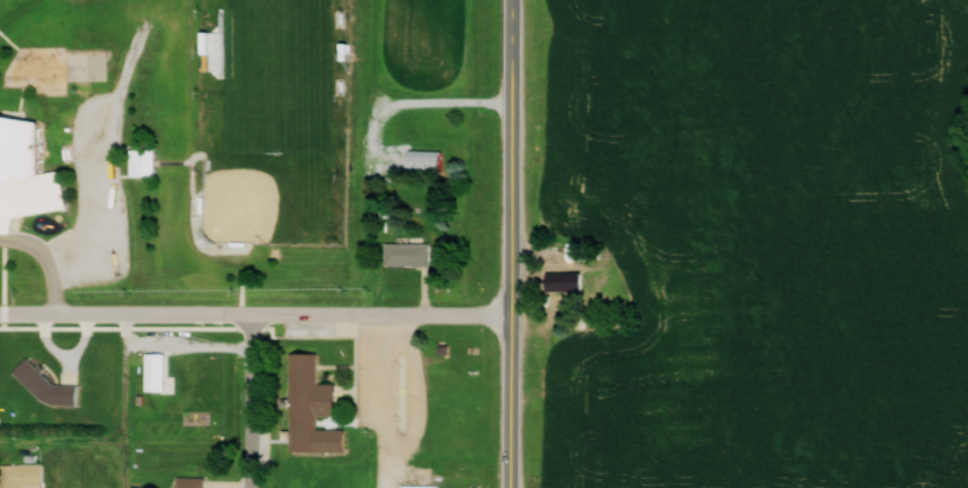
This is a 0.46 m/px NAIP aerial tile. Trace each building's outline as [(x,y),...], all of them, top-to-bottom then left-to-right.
[(10,233),(10,213),(62,213),(62,171),(37,171),(37,118),(0,118),(0,233),(10,233)] [(152,175),(152,148),(135,148),(135,175),(152,175)] [(405,168),(438,169),(439,150),(406,149),(405,168)] [(565,259),(586,259),(586,242),(565,242),(565,259)] [(428,243),(383,243),(383,265),(428,265),(428,243)] [(581,272),(545,272),(545,291),(581,291),(581,272)] [(287,451),(343,451),(343,428),(314,428),(314,414),(333,414),(333,383),(315,383),(315,352),(287,352),(287,451)] [(19,485),(37,485),(37,462),(0,462),(0,487),(19,487),(19,485)]
